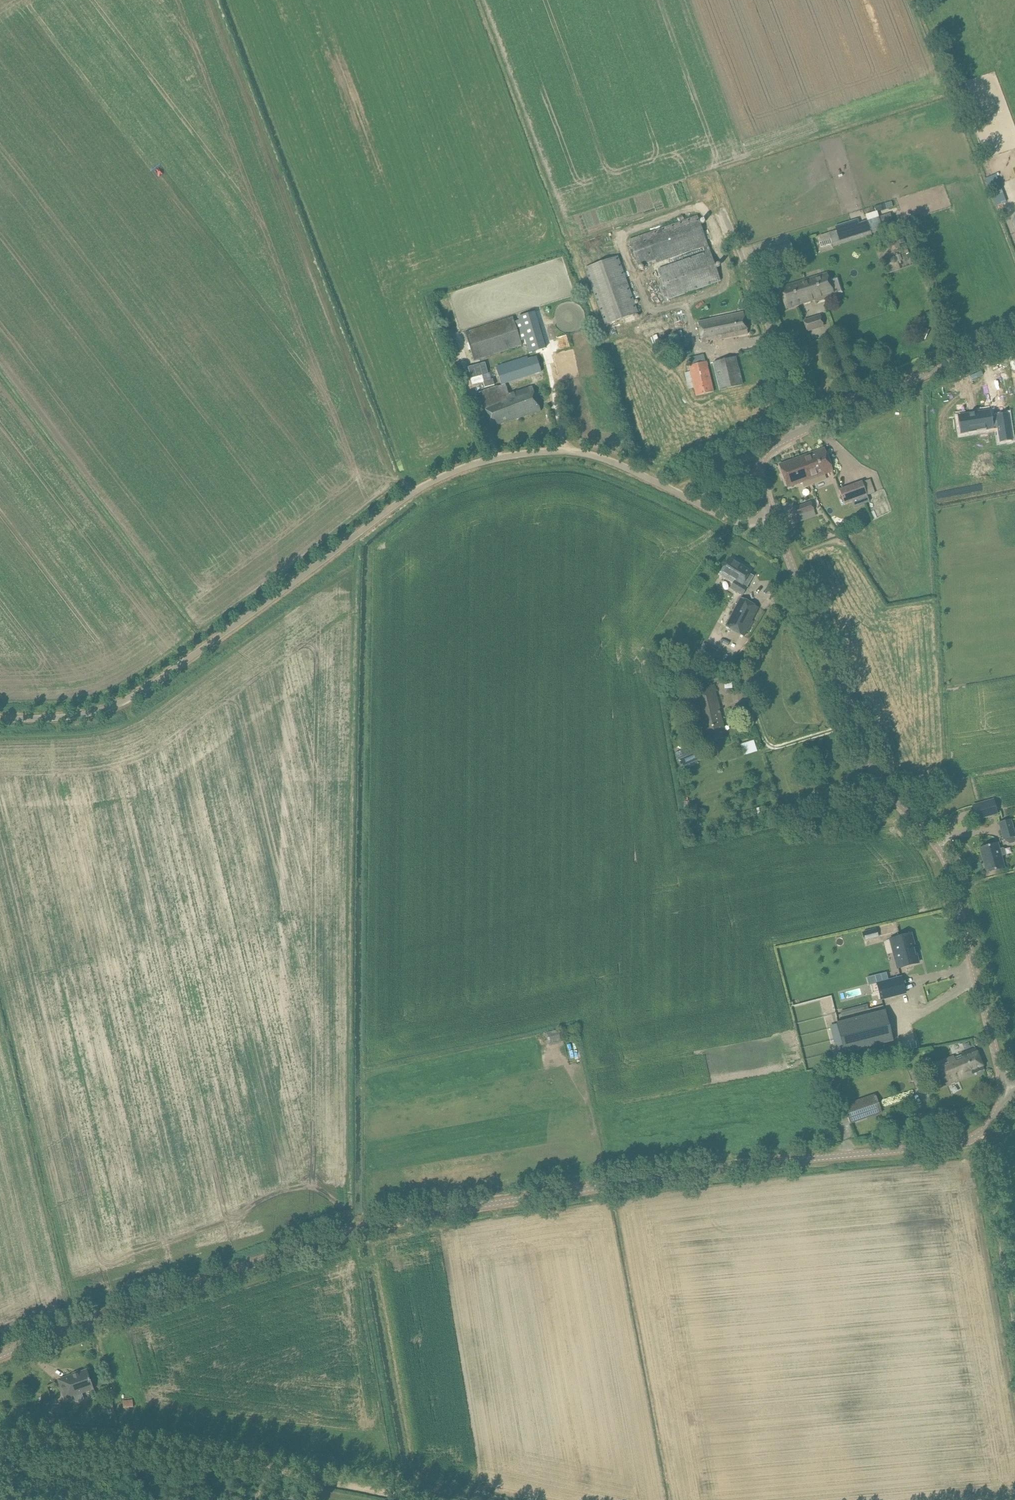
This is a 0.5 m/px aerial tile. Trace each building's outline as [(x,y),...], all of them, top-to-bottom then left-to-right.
[(828,232),(819,235),(821,242),(819,243),(821,247),(832,244),(872,232),(872,233),(895,226),(890,213),(867,220),(861,222),(853,225),(852,221),(836,226),(837,229),(828,232)] [(720,281),(697,216),(630,240),(639,265),(703,242),(706,252),(660,269),(670,298),(720,281)] [(898,240),(890,242),(893,250),(900,248),(898,240)] [(585,268),(605,325),(638,312),(618,256),(585,268)] [(779,288),(786,309),(814,300),(815,302),(834,296),(827,273),(779,288)] [(698,322),(702,343),(748,334),(743,312),(698,322)] [(522,316),(531,351),(545,348),(537,313),(522,316)] [(523,344),(514,316),(466,332),(475,360),(523,344)] [(518,318),(523,343),(527,342),(522,317),(518,318)] [(818,328),(814,317),(804,321),(807,331),(818,328)] [(682,331),(672,334),(674,340),(684,337),(682,331)] [(495,365),(501,385),(542,372),(537,356),(527,359),(526,356),(495,365)] [(742,385),(736,357),(713,363),(720,390),(742,385)] [(706,362),(689,366),(694,386),(696,395),(696,396),(714,392),(711,382),(706,362)] [(505,384),(480,392),(491,427),(541,411),(533,386),(508,394),(505,384)] [(969,414),(958,416),(961,433),(992,428),(998,427),(998,428),(1001,442),(1012,440),(1008,414),(1006,414),(996,416),(997,421),(991,422),(990,411),(989,411),(974,413),(973,413),(973,414),(969,414)] [(824,449),(801,457),(810,479),(833,471),(824,449)] [(810,479),(801,457),(779,465),(788,487),(810,479)] [(804,482),(805,487),(827,479),(826,474),(804,482)] [(870,479),(862,482),(867,496),(875,494),(870,479)] [(839,490),(845,505),(867,496),(862,482),(862,481),(839,490)] [(795,508),(798,516),(814,510),(811,502),(795,508)] [(722,571),(719,575),(733,583),(733,582),(738,586),(735,591),(742,596),(748,587),(747,587),(754,576),(749,573),(751,572),(729,558),(724,567),(722,571)] [(740,598),(725,627),(744,636),(759,608),(740,598)] [(706,645),(704,650),(714,655),(717,650),(706,645)] [(692,747),(675,753),(682,768),(702,759),(697,745),(699,744),(702,739),(704,739),(705,743),(717,740),(727,737),(715,692),(716,692),(715,686),(705,688),(692,692),(703,736),(693,738),(690,743),(692,747)] [(993,801),(973,806),(977,819),(997,813),(993,801)] [(1010,820),(999,823),(1003,839),(1004,839),(1005,841),(1010,844),(1014,843),(1014,840),(1010,820)] [(1003,848),(998,849),(996,844),(980,848),(987,872),(1003,868),(1000,857),(1005,855),(1005,853),(1004,849),(1003,848)] [(876,928),(863,931),(866,940),(878,937),(876,928)] [(918,963),(911,934),(894,938),(898,953),(894,954),(898,968),(918,963)] [(877,983),(881,999),(905,993),(901,977),(877,983)] [(837,1022),(845,1053),(893,1041),(885,1010),(837,1022)] [(550,1043),(563,1040),(560,1028),(548,1031),(550,1043)] [(932,1065),(941,1087),(984,1069),(976,1048),(932,1065)] [(882,1112),(875,1094),(844,1105),(850,1124),(882,1112)] [(59,1380),(65,1398),(93,1388),(87,1370),(59,1380)] [(118,1391),(123,1389),(120,1380),(115,1382),(118,1391)] [(64,1418),(64,1408),(46,1407),(46,1417),(64,1418)]
